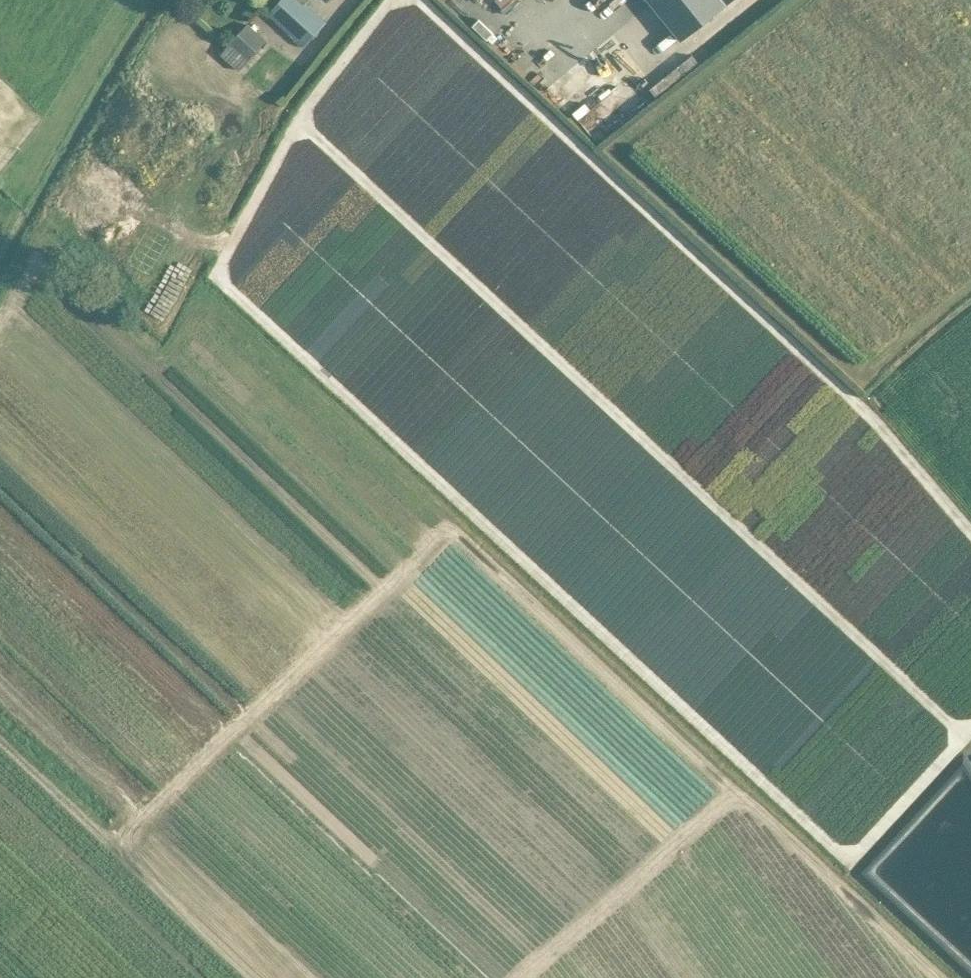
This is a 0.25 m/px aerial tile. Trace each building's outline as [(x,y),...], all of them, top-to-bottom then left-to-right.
[(307,0),(279,0),(267,13),(303,45),(327,21),(306,2),(307,0)] [(683,39),(731,0),(651,0),(683,39)] [(239,69),(266,40),(247,23),(220,52),(239,69)] [(604,54),(556,93),(582,125),(630,85),(604,54)]
